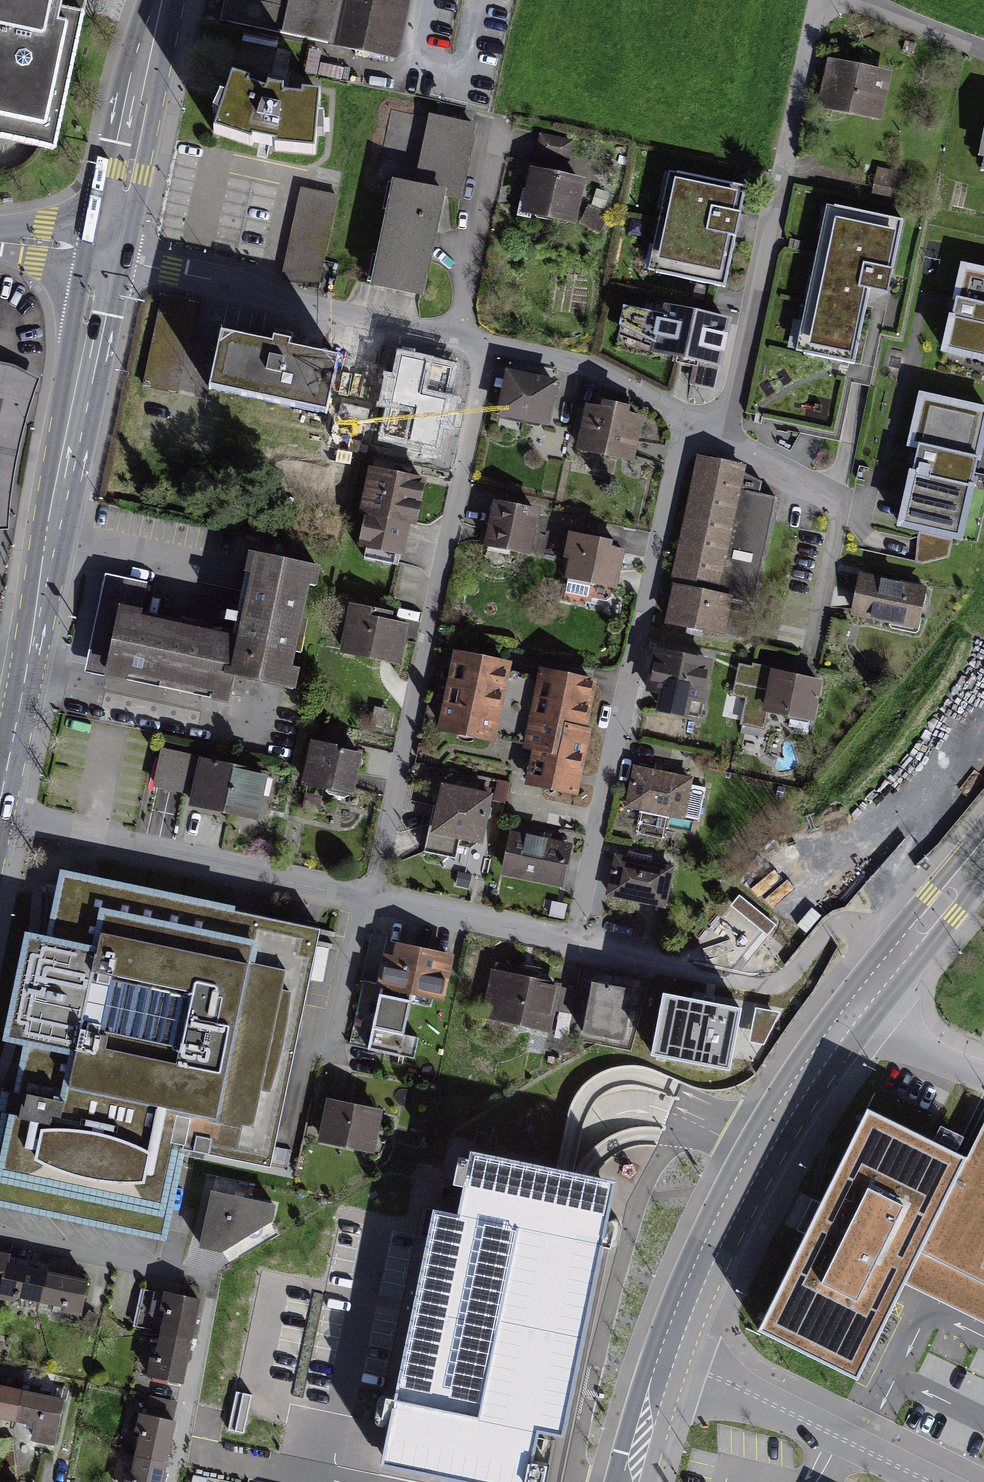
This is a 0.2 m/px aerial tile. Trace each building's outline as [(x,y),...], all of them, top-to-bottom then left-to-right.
[(56,148),(84,0),(0,0),(0,137),(56,148)] [(222,20),(282,35),(291,0),(227,0),(222,20)] [(282,35),(397,62),(411,0),(291,0),(282,35)] [(894,69),(827,58),(819,103),(886,115),(894,69)] [(286,92),(237,82),(215,129),(259,147),(317,154),(322,99),(290,102),(286,92)] [(474,131),(430,123),(417,188),(387,182),(367,287),(422,298),(440,203),(460,206),(474,131)] [(579,150),(543,142),(539,160),(575,168),(579,150)] [(585,184),(528,172),(520,215),(577,226),(585,184)] [(744,194),(668,179),(649,271),(725,286),(744,194)] [(340,204),(300,195),(280,286),(321,294),(340,204)] [(900,225),(826,212),(800,350),(853,360),(865,291),(888,295),(900,225)] [(964,271),(944,352),(983,362),(983,276),(964,271)] [(731,320),(662,307),(660,318),(625,309),(621,323),(653,342),(651,352),(723,367),(731,320)] [(273,352),(225,342),(215,394),(328,417),(337,369),(290,359),(292,350),(274,346),(273,352)] [(0,365),(0,525),(9,527),(19,449),(42,376),(0,365)] [(400,394),(388,392),(379,438),(438,449),(452,379),(404,370),(400,394)] [(555,386),(512,378),(504,419),(547,428),(555,386)] [(920,395),(910,443),(918,447),(913,469),(903,466),(891,527),(964,542),(983,447),(983,409),(920,395)] [(643,416),(587,403),(577,448),(633,460),(643,416)] [(770,473),(720,463),(685,634),(752,647),(759,614),(780,618),(802,512),(779,507),(781,496),(766,493),(770,473)] [(421,485),(367,473),(352,545),(400,554),(406,526),(412,527),(421,485)] [(541,509),(494,499),(485,543),(532,552),(541,509)] [(623,547),(567,535),(557,580),(613,592),(623,547)] [(151,587),(107,577),(87,671),(121,678),(122,672),(225,694),(228,679),(299,693),(325,570),(256,557),(240,635),(144,616),(151,587)] [(928,584),(860,572),(852,615),(921,627),(928,584)] [(414,618),(349,605),(338,654),(404,668),(414,618)] [(715,658),(653,646),(645,684),(664,688),(659,707),(687,713),(691,696),(707,699),(715,658)] [(511,666),(455,656),(441,731),(498,741),(511,666)] [(595,676),(540,667),(522,784),(578,792),(595,676)] [(823,680),(772,670),(764,710),(815,720),(823,680)] [(360,754),(311,743),(301,787),(351,798),(360,754)] [(267,779),(196,764),(186,808),(257,823),(267,779)] [(712,785),(652,774),(645,813),(671,818),(693,822),(705,824),(712,785)] [(492,791),(440,781),(430,832),(482,842),(492,791)] [(496,784),(492,801),(507,805),(512,788),(496,784)] [(573,844),(508,832),(500,877),(564,889),(573,844)] [(690,876),(636,865),(627,909),(681,920),(690,876)] [(318,932),(59,876),(46,934),(20,932),(0,1024),(0,1036),(24,1043),(0,1143),(0,1209),(166,1237),(178,1147),(269,1164),(318,932)] [(721,955),(759,960),(761,946),(723,941),(721,955)] [(452,956),(385,946),(378,991),(445,1002),(452,956)] [(558,985),(491,973),(482,1022),(549,1034),(558,985)] [(750,998),(662,979),(645,1058),(733,1077),(750,998)] [(629,991),(587,984),(579,1035),(620,1042),(629,991)] [(411,1015),(377,1007),(370,1036),(404,1044),(411,1015)] [(383,1111),(326,1100),(318,1142),(375,1153),(383,1111)] [(905,1275),(965,1152),(866,1104),(756,1326),(856,1375),(905,1275)] [(965,1152),(900,1290),(983,1330),(983,1117),(965,1152)] [(558,1425),(611,1156),(516,1137),(505,1194),(420,1177),(405,1256),(353,1246),(343,1297),(279,1285),(261,1382),(384,1406),(386,1392),(558,1425)] [(210,1193),(197,1255),(218,1259),(271,1227),(275,1206),(210,1193)] [(798,1225),(810,1199),(801,1195),(790,1222),(798,1225)] [(0,1252),(0,1304),(16,1307),(17,1301),(58,1308),(57,1314),(80,1318),(87,1281),(10,1268),(12,1254),(0,1252)] [(199,1303),(162,1296),(145,1381),(182,1388),(199,1303)] [(26,1423),(23,1440),(53,1445),(61,1403),(0,1392),(0,1418),(26,1423)] [(134,1415),(121,1481),(164,1481),(176,1423),(134,1415)]
